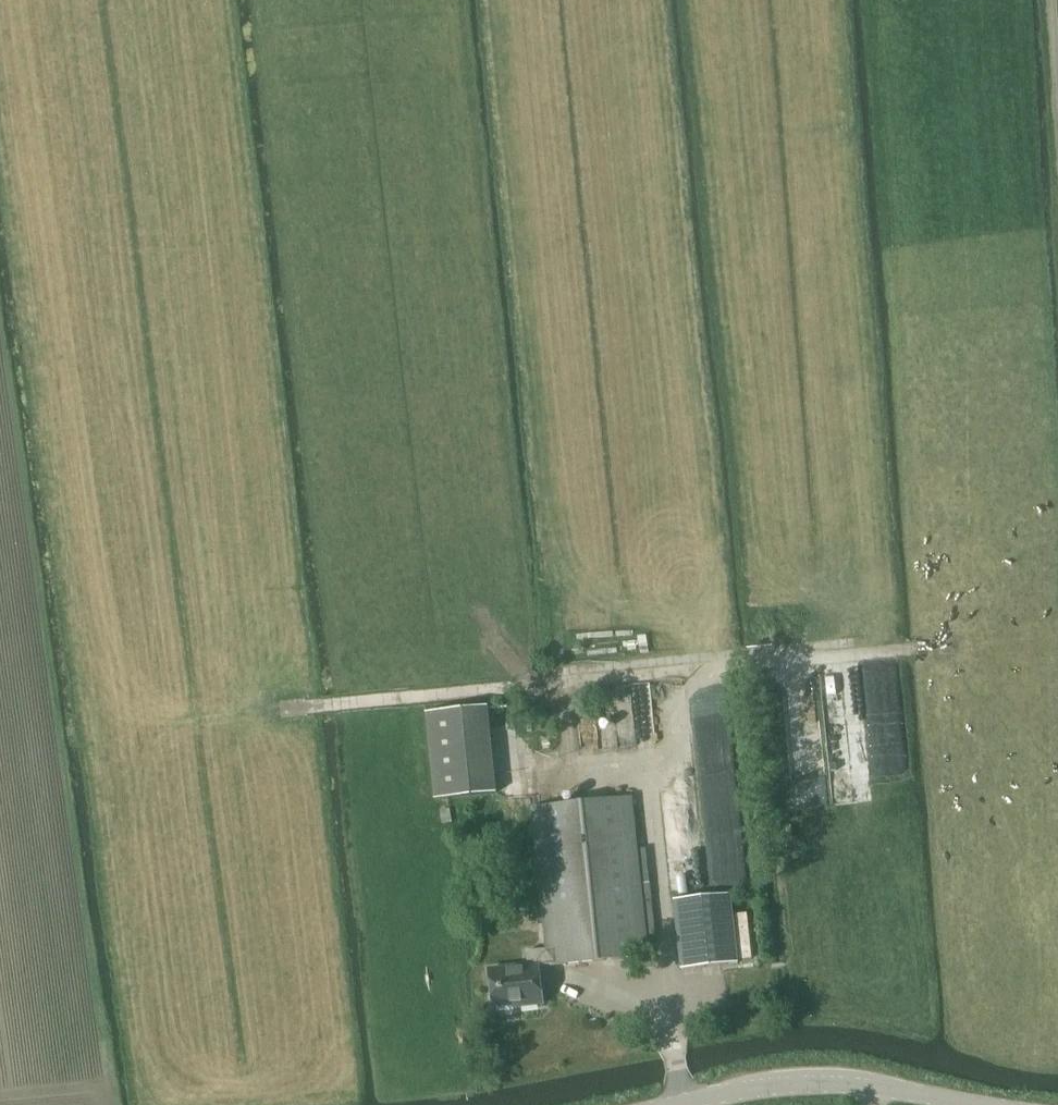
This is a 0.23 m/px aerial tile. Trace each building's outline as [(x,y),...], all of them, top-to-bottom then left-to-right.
[(424,713),(433,801),(494,796),(486,707),(424,713)] [(630,797),(558,806),(575,964),(648,955),(646,942),(655,941),(648,883),(641,884),(630,797)] [(575,964),(558,806),(528,809),(545,948),(525,951),(527,964),(484,968),(489,1009),(513,1005),(513,1009),(543,1005),(538,965),(546,965),(546,967),(575,964)] [(670,895),(678,965),(734,958),(726,889),(670,895)] [(746,914),(733,915),(738,961),(751,960),(746,914)]
